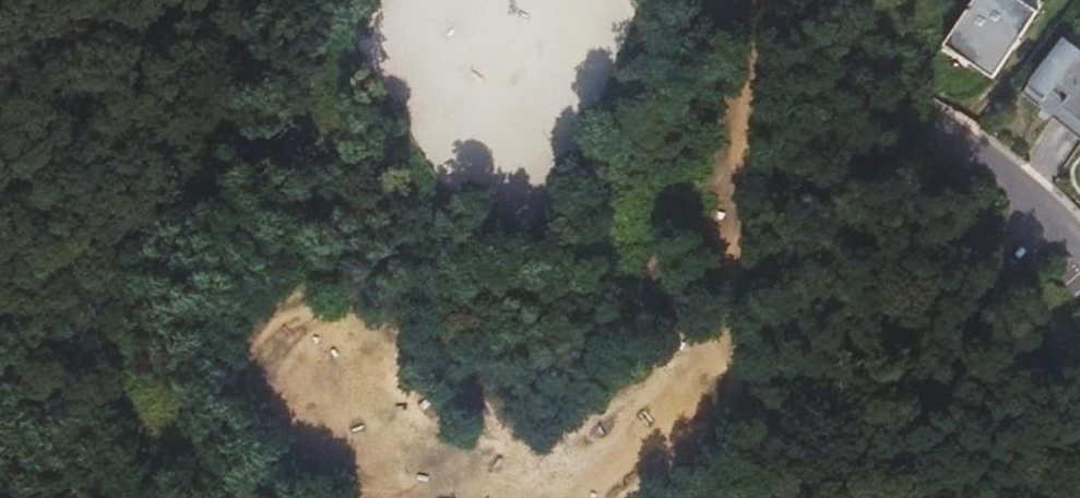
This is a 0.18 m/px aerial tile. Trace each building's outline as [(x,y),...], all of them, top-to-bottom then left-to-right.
[(1038,16),(1015,1),(1012,5),(1004,0),(977,0),(944,49),(993,82),(1011,55),(1005,50),(1013,38),(1020,43),(1038,16)] [(1011,55),(1020,43),(1013,38),(1005,50),(1011,55)] [(1079,150),(1079,59),(1078,57),(1079,55),(1079,54),(1063,41),(1014,106),(1046,131),(1048,127),(1079,151),(1079,150)]
